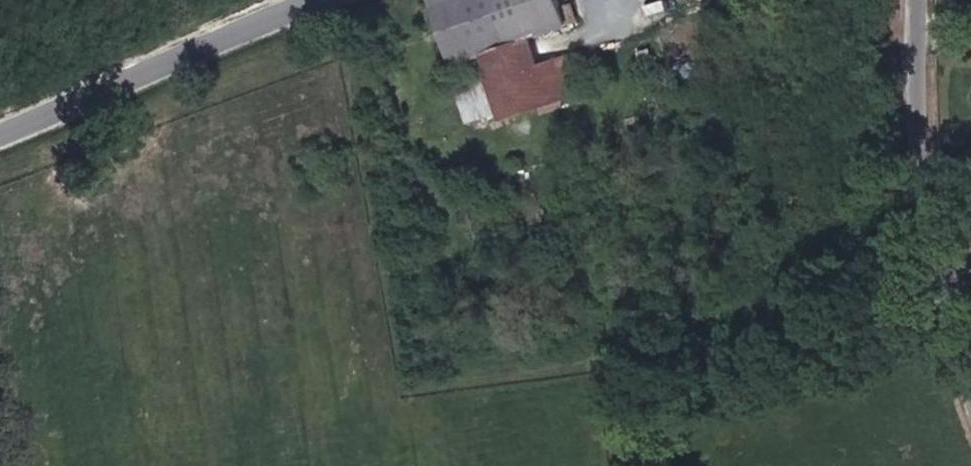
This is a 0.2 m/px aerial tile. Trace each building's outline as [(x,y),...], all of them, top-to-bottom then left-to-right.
[(533,31),(579,15),(575,1),(567,5),(565,0),(439,0),(457,59),(483,50),(533,31)] [(544,62),(533,31),(483,50),(508,114),(580,88),(568,54),(544,62)]
